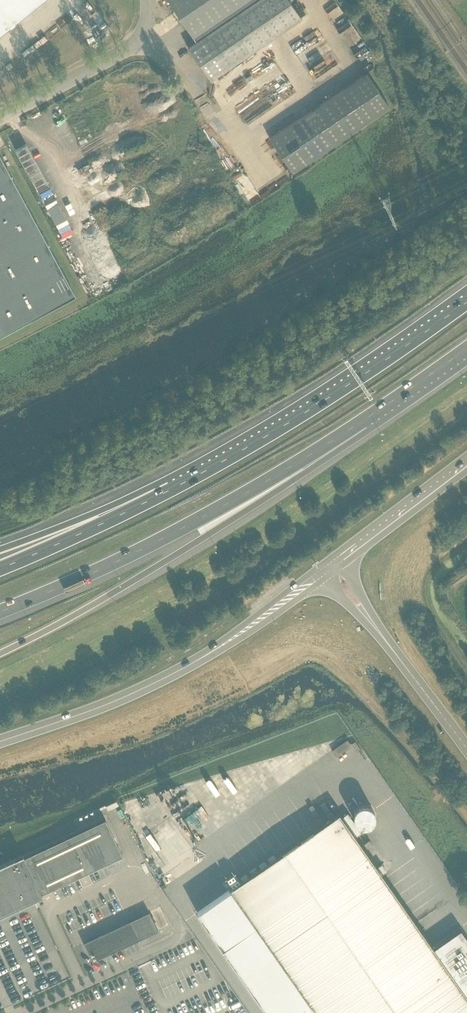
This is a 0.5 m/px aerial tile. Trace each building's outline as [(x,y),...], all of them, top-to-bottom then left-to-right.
[(43,0),(0,0),(0,34),(43,0)] [(85,0),(83,0),(69,11),(95,45),(110,33),(85,0)] [(210,80),(302,18),(289,0),(168,0),(196,41),(188,47),(210,80)] [(366,73),(270,138),(276,147),(293,172),(389,106),(366,73)] [(248,122),(283,102),(278,93),(263,101),(260,96),(255,99),(261,109),(257,111),(254,105),(242,111),(248,122)] [(75,295),(0,155),(0,335),(75,295)] [(232,181),(244,208),(257,202),(245,175),(232,181)] [(348,739),(332,750),(336,756),(351,746),(355,753),(361,749),(356,741),(353,743),(351,742),(348,739)] [(359,824),(361,825),(363,826),(365,826),(367,826),(369,825),(371,824),(373,822),(374,820),(375,818),(376,816),(376,814),(375,812),(374,810),(373,808),(371,806),(369,805),(367,805),(364,804),(362,805),(360,805),(358,807),(357,808),(355,810),(354,812),(354,814),(354,817),(355,819),(356,821),(357,823),(359,824)] [(339,813),(197,912),(268,1012),(304,1012),(313,1007),(317,1012),(466,1012),(466,938),(460,929),(433,948),(356,836),(361,832),(348,813),(342,817),(339,813)] [(123,856),(105,819),(0,868),(0,913),(16,905),(17,908),(22,906),(20,903),(107,863),(108,866),(112,864),(111,861),(123,856)] [(130,920),(139,939),(158,930),(149,912),(130,920)] [(130,923),(84,944),(92,961),(138,940),(130,923)]
